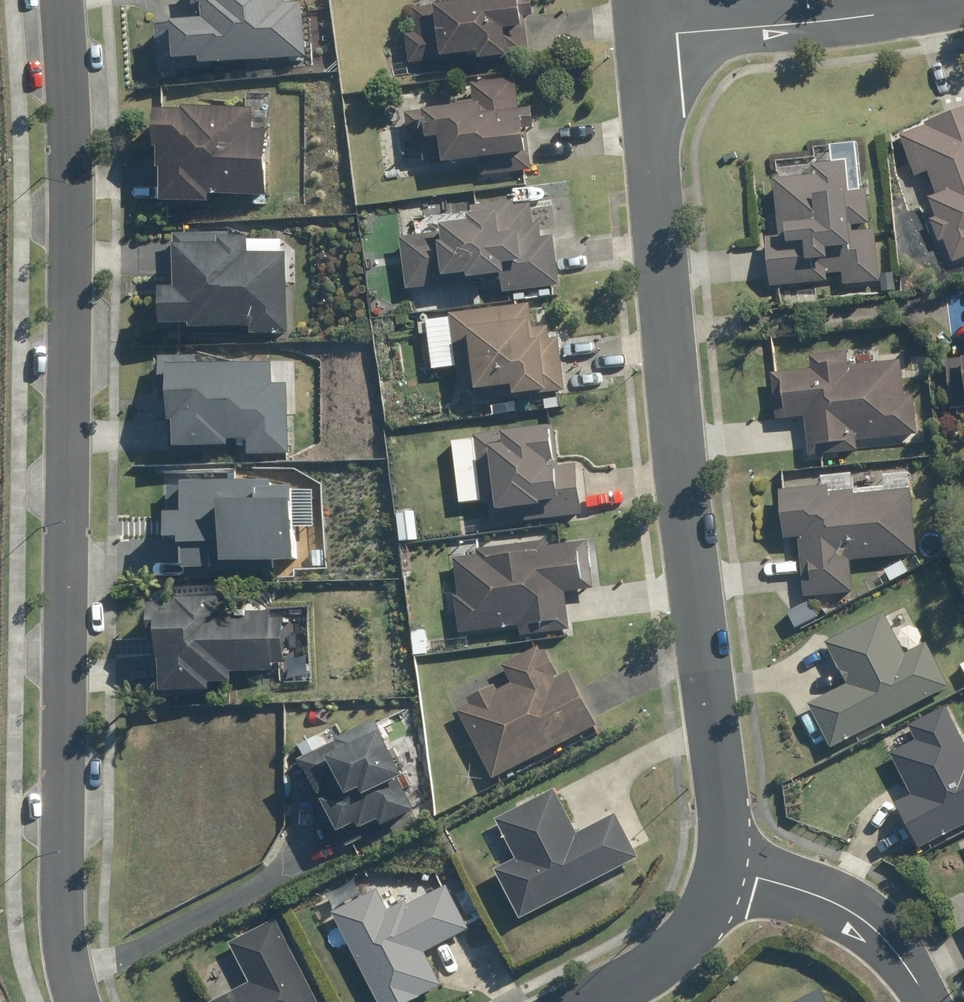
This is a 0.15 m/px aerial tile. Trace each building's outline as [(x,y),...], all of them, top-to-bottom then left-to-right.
[(313,58),(308,2),(296,3),(296,0),(217,0),(219,21),(162,26),(167,75),(218,70),(218,67),(313,58)] [(414,36),(402,38),(405,66),(474,59),(474,65),(526,60),(522,18),(530,18),(528,0),(463,0),(464,7),(411,13),(414,36)] [(448,112),(403,117),(406,146),(418,144),(420,164),(437,162),(438,170),(479,165),(480,179),(529,174),(527,159),(519,159),(516,136),(530,134),(527,115),(517,116),(513,82),(469,87),(471,104),(447,106),(448,112)] [(927,196),(934,216),(929,218),(936,239),(942,237),(951,260),(963,255),(963,108),(926,121),(928,124),(899,134),(914,174),(926,170),(935,193),(927,196)] [(262,110),(197,109),(197,112),(172,112),(172,151),(173,151),(173,171),(175,171),(175,204),(221,204),(221,196),(274,197),(275,131),(262,131),(262,110)] [(785,234),(773,235),(776,283),(832,279),(832,271),(848,270),(848,281),(883,279),(879,220),(873,221),(871,188),(852,189),(849,159),(815,161),(816,174),(780,177),(785,234)] [(404,292),(499,282),(500,294),(555,289),(550,239),(539,240),(537,227),(531,228),(529,208),(511,210),(510,207),(470,210),(471,223),(463,224),(464,230),(434,233),(435,239),(399,242),(404,292)] [(234,233),(181,235),(183,289),(177,289),(178,327),(204,326),(204,331),(260,329),(260,335),(295,334),(293,254),(290,254),(290,241),(259,242),(259,239),(234,240),(234,233)] [(525,308),(447,319),(457,394),(470,393),(470,398),(474,397),(475,406),(563,395),(556,341),(546,343),(545,329),(528,331),(525,308)] [(809,369),(771,372),(774,418),(804,415),(807,454),(855,449),(854,439),(915,434),(911,394),(901,395),(898,361),(870,364),(869,350),(808,355),(809,369)] [(296,454),(294,384),(280,385),(280,364),(203,366),(203,357),(168,358),(170,396),(187,396),(188,449),(239,447),(239,441),(257,441),(258,455),(296,454)] [(506,406),(489,408),(491,419),(507,417),(506,406)] [(455,422),(454,409),(442,410),(443,422),(455,422)] [(551,431),(472,440),(479,507),(487,506),(489,528),(580,518),(574,467),(555,469),(551,431)] [(196,486),(172,487),(174,517),(183,517),(184,540),(198,540),(199,572),(281,568),(281,563),(308,562),(305,488),(278,489),(277,480),(196,484),(196,486)] [(900,488),(857,492),(857,487),(833,489),(832,483),(785,487),(789,535),(803,534),(809,594),(857,589),(854,557),(921,551),(915,486),(911,487),(900,488)] [(943,529),(929,530),(931,548),(945,547),(943,529)] [(456,600),(453,601),(456,636),(517,629),(518,639),(567,634),(563,596),(590,593),(584,547),(544,552),(543,547),(474,554),(475,560),(451,562),(456,600)] [(241,673),(281,671),(280,664),(293,663),(291,618),(278,619),(277,612),(232,614),(231,598),(191,600),(191,604),(165,605),(167,642),(173,642),(176,694),(224,692),(223,684),(241,683),(241,673)] [(820,643),(842,684),(803,705),(826,749),(944,688),(921,643),(901,654),(879,612),(820,643)] [(467,709),(456,715),(490,783),(594,729),(567,676),(553,683),(551,680),(555,679),(543,655),(539,657),(536,650),(500,669),(509,687),(495,695),(492,689),(464,703),(467,709)] [(963,823),(963,751),(941,707),(904,725),(911,740),(886,754),(907,795),(890,803),(914,849),(963,823)] [(332,795),(352,833),(368,825),(371,831),(389,822),(391,827),(423,811),(409,783),(419,778),(396,733),(393,735),(387,723),(349,742),(348,739),(306,761),(325,798),(332,795)] [(528,920),(646,858),(623,814),(584,835),(560,789),(501,819),(522,859),(502,870),(528,920)] [(386,1001),(420,1001),(449,987),(432,954),(475,930),(452,887),(416,906),(413,902),(395,911),(383,890),(338,914),(386,1001)] [(280,920),(235,943),(256,983),(219,1001),(323,1001),(280,920)] [(815,989),(789,1001),(822,1001),(815,989)]
